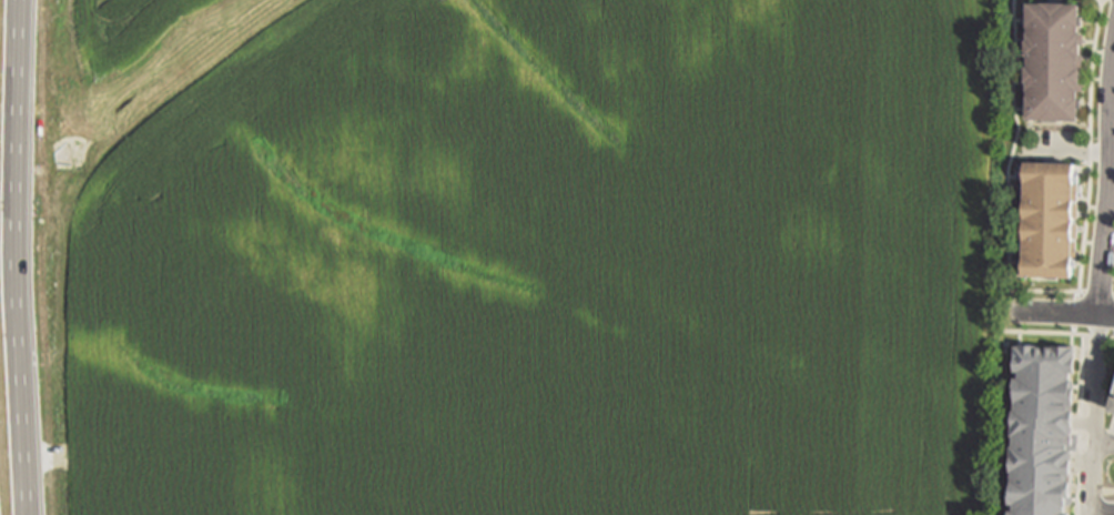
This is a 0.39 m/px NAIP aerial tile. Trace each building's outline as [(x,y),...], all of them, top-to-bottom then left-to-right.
[(1031,2),(1076,3),(1075,115),(1029,114),(1031,2)] [(1025,161),(1074,162),(1071,276),(1023,275),(1025,161)] [(1071,346),(1064,514),(1004,514),(1012,343),(1071,346)] [(1103,410),(1113,370),(1113,413),(1103,410)]
